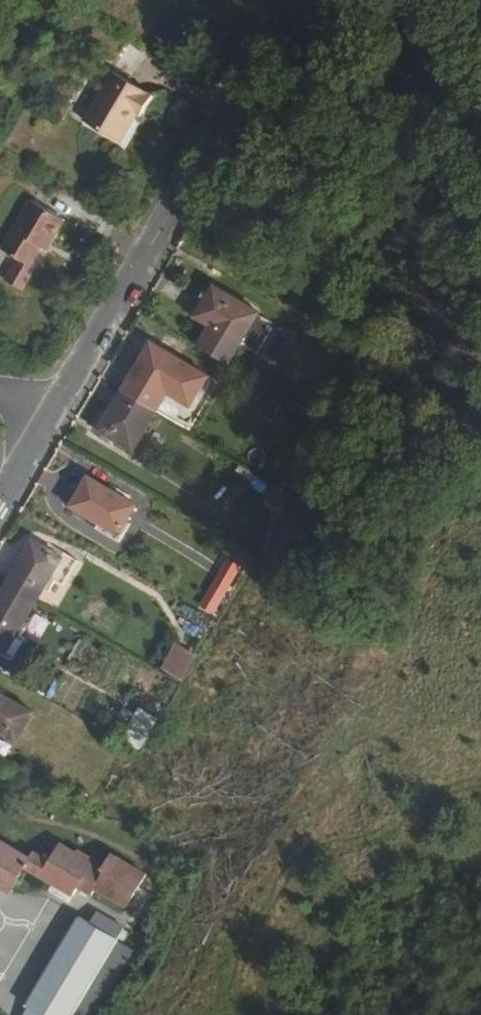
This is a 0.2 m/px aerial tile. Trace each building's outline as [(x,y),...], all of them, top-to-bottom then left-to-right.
[(153,51),(137,41),(87,125),(121,147),(133,127),(130,124),(136,115),(139,116),(142,118),(154,100),(132,86),(153,51)] [(130,124),(133,127),(139,116),(136,115),(130,124)] [(60,254),(75,230),(42,210),(12,257),(26,267),(12,288),(29,300),(43,279),(39,276),(56,251),(60,254)] [(204,350),(236,369),(248,349),(264,323),(267,317),(221,289),(202,319),(218,328),(204,350)] [(248,349),(265,359),(281,334),(264,323),(248,349)] [(157,343),(153,351),(160,355),(164,347),(157,343)] [(157,409),(168,390),(186,401),(191,403),(208,373),(164,347),(160,355),(153,351),(127,392),(157,409)] [(168,390),(157,409),(175,420),(186,401),(168,390)] [(133,449),(157,409),(127,392),(104,431),(133,449)] [(138,507),(91,479),(74,507),(121,534),(138,507)] [(6,588),(37,606),(63,562),(34,544),(6,588)] [(198,607),(219,616),(243,567),(222,557),(198,607)] [(37,606),(6,588),(0,599),(0,645),(10,651),(37,606)] [(175,643),(160,669),(182,682),(197,656),(175,643)] [(0,691),(0,732),(17,742),(35,711),(0,691)] [(141,750),(156,720),(124,704),(110,735),(141,750)] [(10,900),(25,876),(73,905),(78,896),(92,904),(95,898),(126,917),(147,883),(112,863),(104,877),(93,871),(95,869),(78,859),(77,861),(61,852),(50,870),(34,861),(30,867),(0,849),(0,894),(10,900)] [(79,926),(26,1014),(28,1014),(77,1014),(117,950),(116,949),(124,937),(96,921),(90,932),(79,926)]
